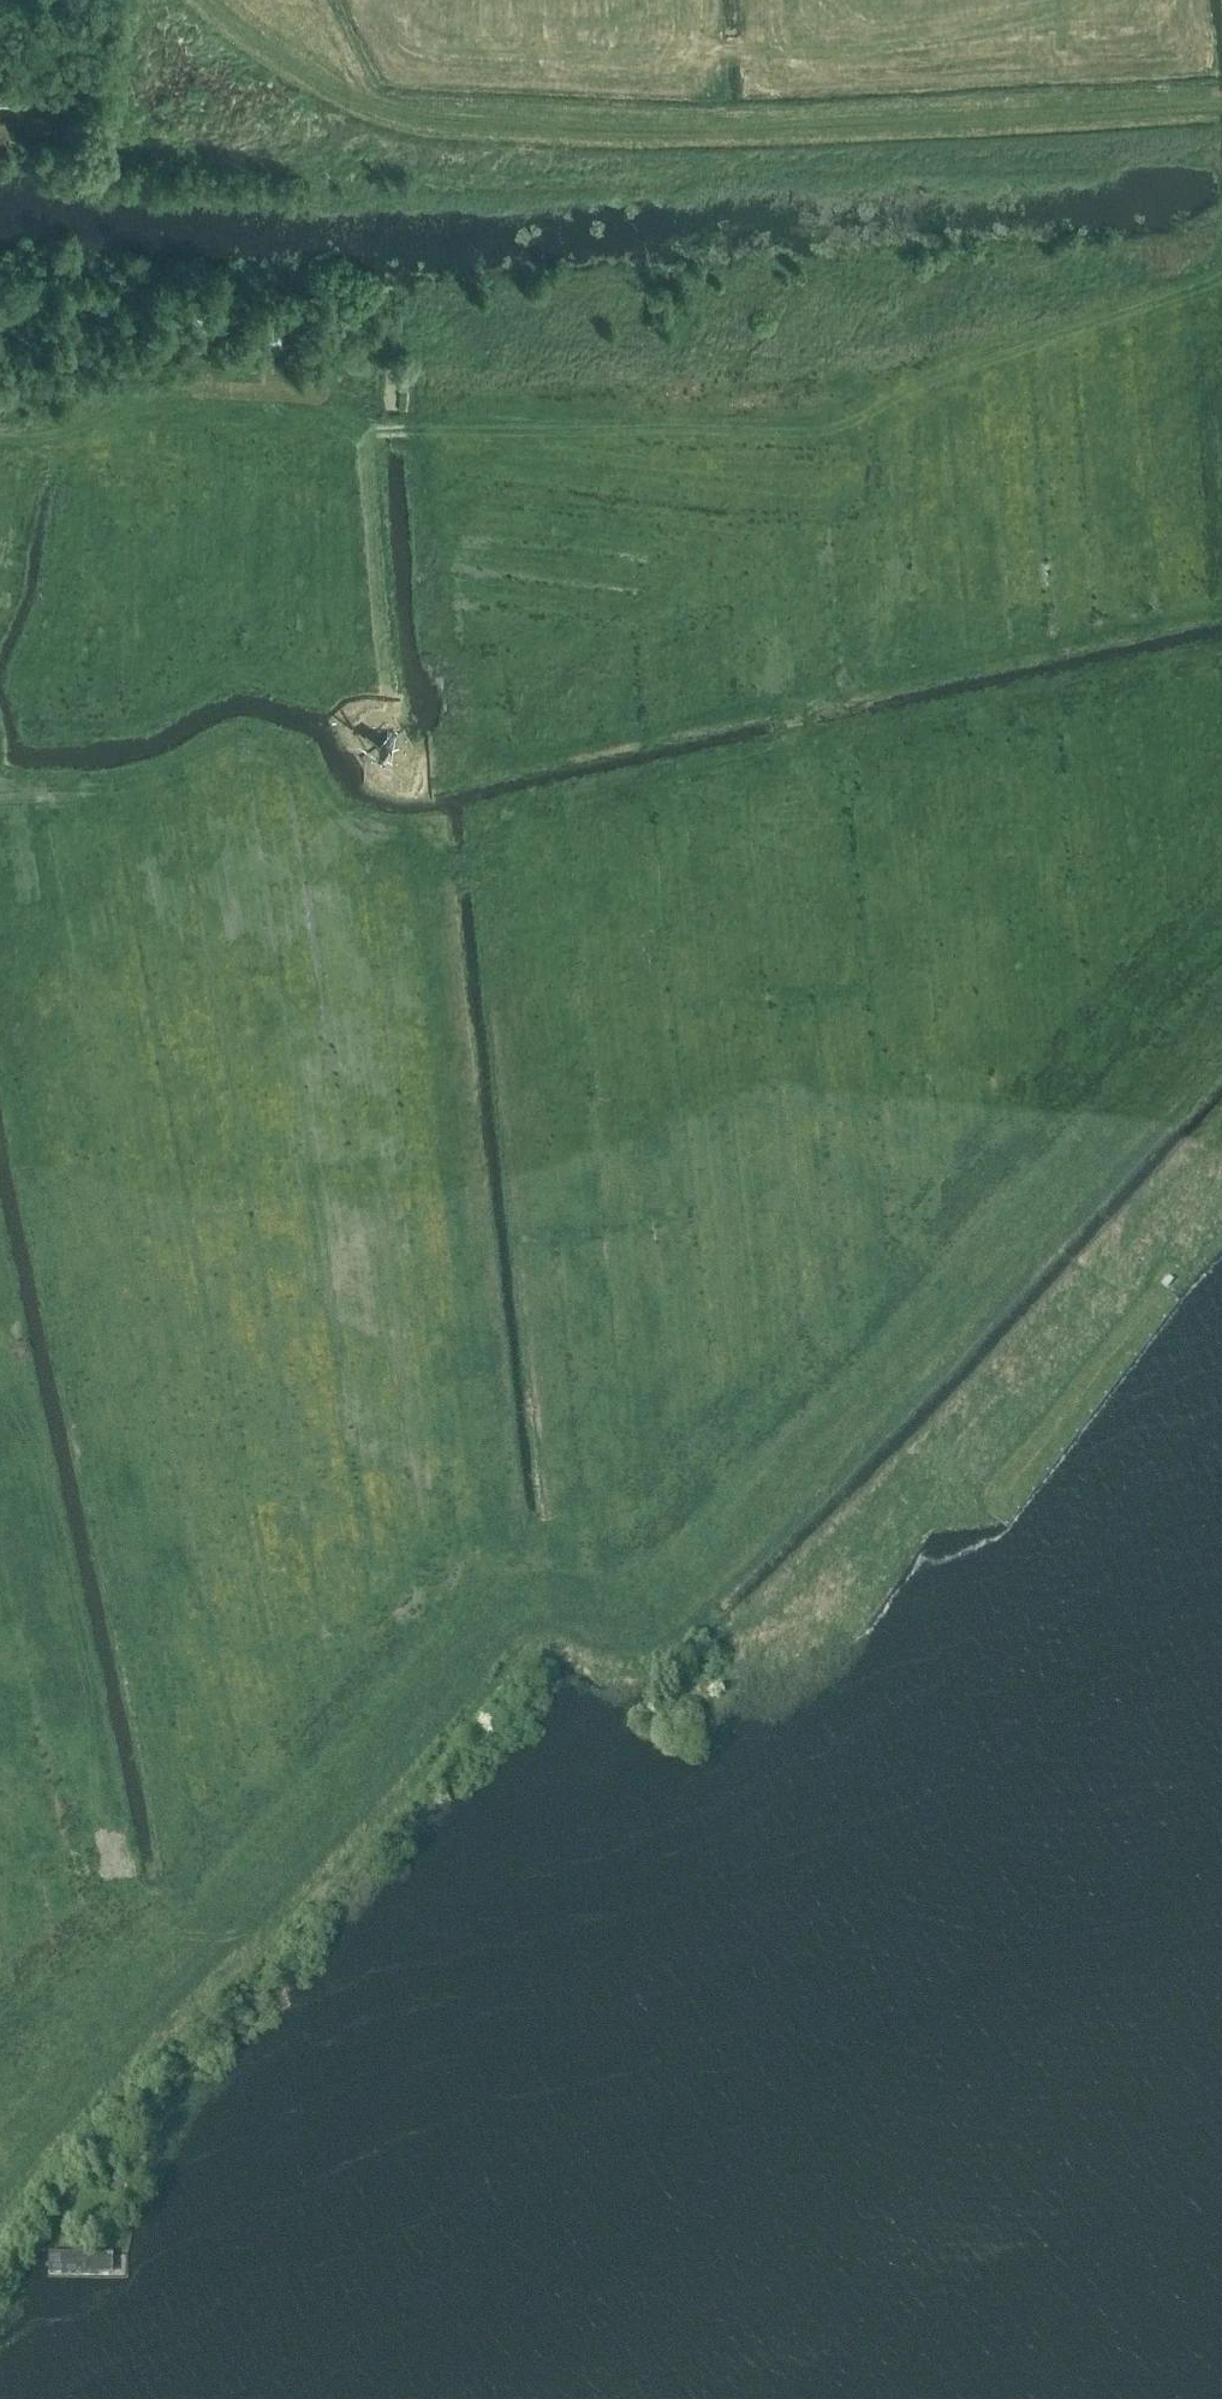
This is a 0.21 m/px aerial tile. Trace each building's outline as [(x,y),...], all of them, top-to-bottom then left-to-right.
[(375,762),(392,755),(385,738),(368,745),(375,762)] [(121,2195),(126,2187),(116,2181),(111,2190),(121,2195)] [(125,2255),(52,2254),(52,2276),(125,2277),(125,2255)]
